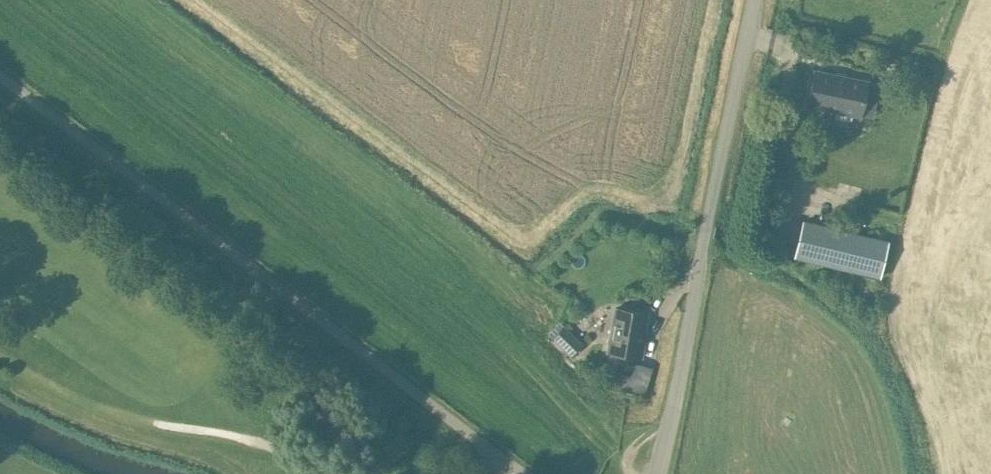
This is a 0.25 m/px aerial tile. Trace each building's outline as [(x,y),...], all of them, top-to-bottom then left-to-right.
[(858,122),(866,88),(814,75),(806,109),(858,122)] [(887,241),(805,220),(796,257),(878,278),(887,241)] [(649,313),(614,307),(606,353),(641,359),(649,313)] [(552,339),(572,358),(584,346),(563,326),(552,339)]
